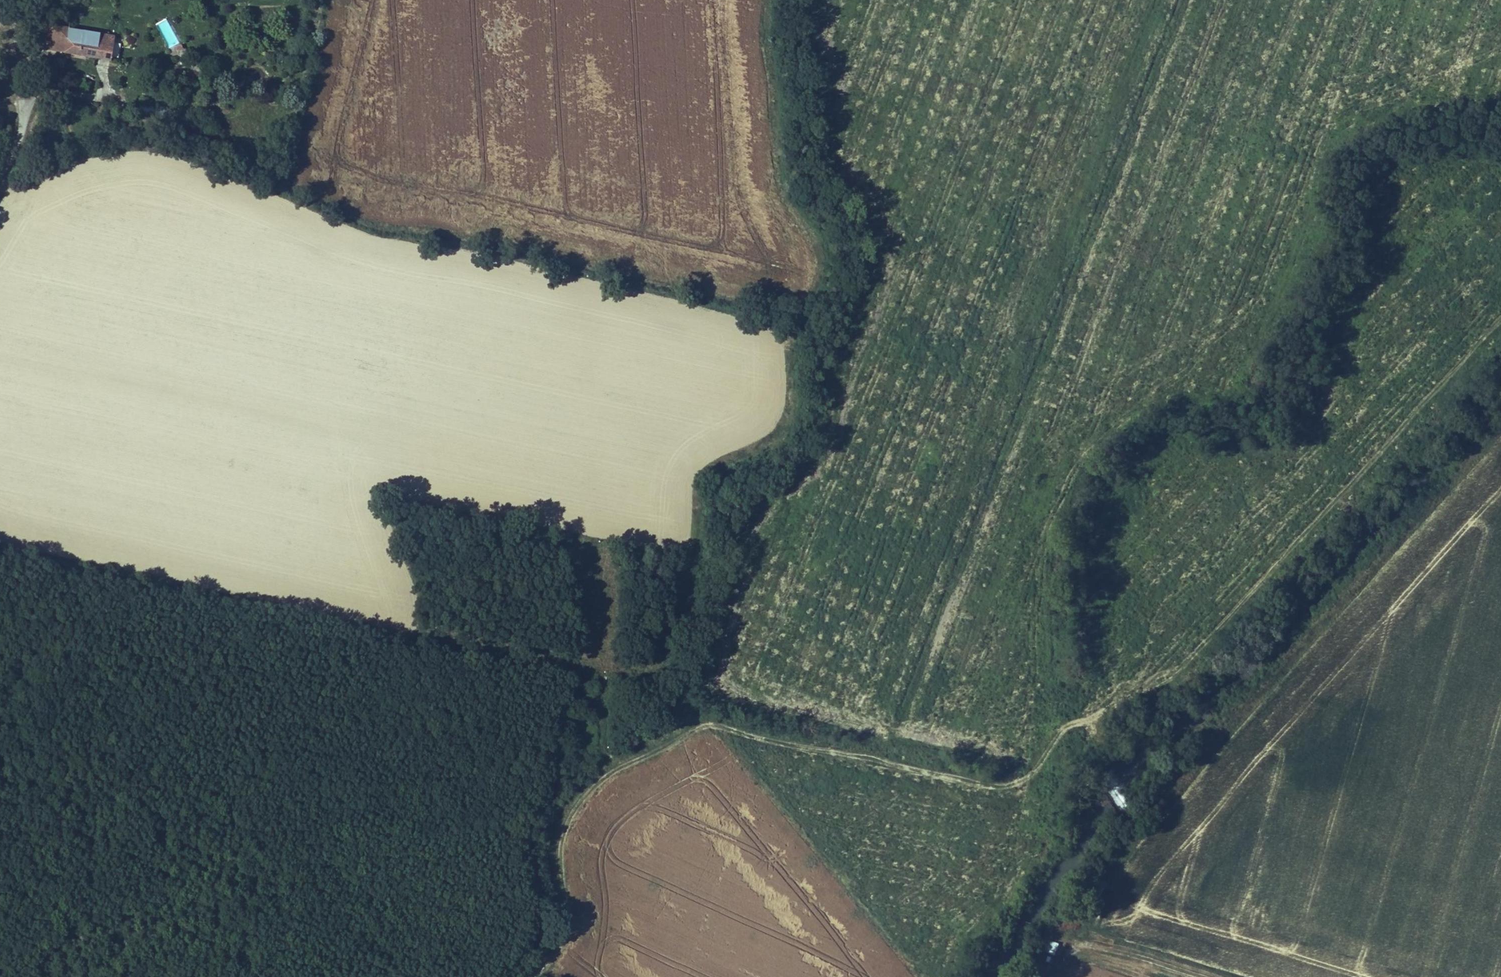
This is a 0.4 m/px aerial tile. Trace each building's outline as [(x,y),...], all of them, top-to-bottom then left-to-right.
[(67,27),(42,24),(39,52),(110,60),(113,35),(97,33),(97,40),(82,39),(83,31),(67,29),(67,27)] [(149,113),(161,115),(161,106),(150,105),(149,113)] [(1055,954),(1059,944),(1049,940),(1045,950),(1055,954)]
